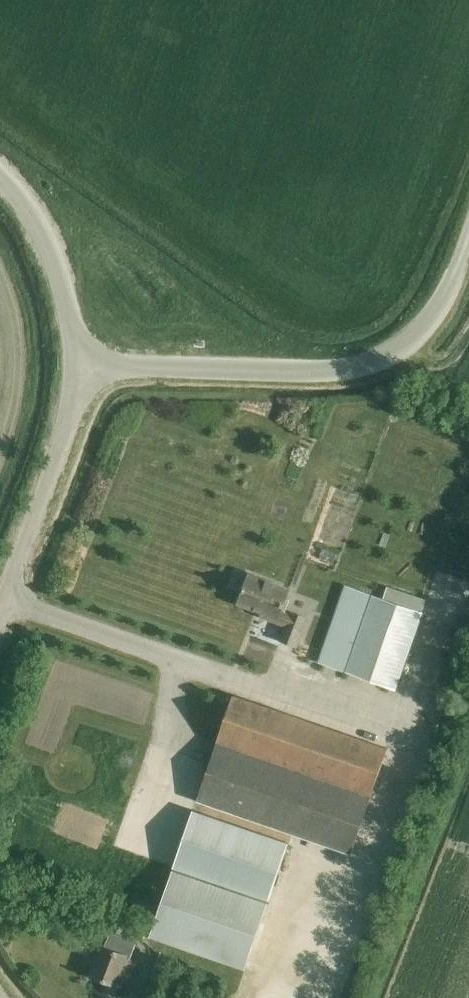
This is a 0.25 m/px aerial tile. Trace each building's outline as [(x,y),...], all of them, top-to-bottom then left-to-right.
[(294,649),(306,621),(281,611),(288,594),(248,577),(237,605),(261,615),(260,618),(286,628),(280,643),(294,649)] [(395,691),(421,614),(372,597),(345,674),(395,691)] [(463,662),(468,627),(455,625),(450,660),(463,662)] [(197,801),(351,854),(387,750),(233,697),(197,801)] [(247,967),(290,844),(194,811),(151,934),(247,967)] [(104,946),(93,976),(114,985),(118,975),(128,979),(135,961),(125,957),(126,955),(104,946)] [(157,956),(143,993),(157,997),(163,997),(176,964),(157,956)]
